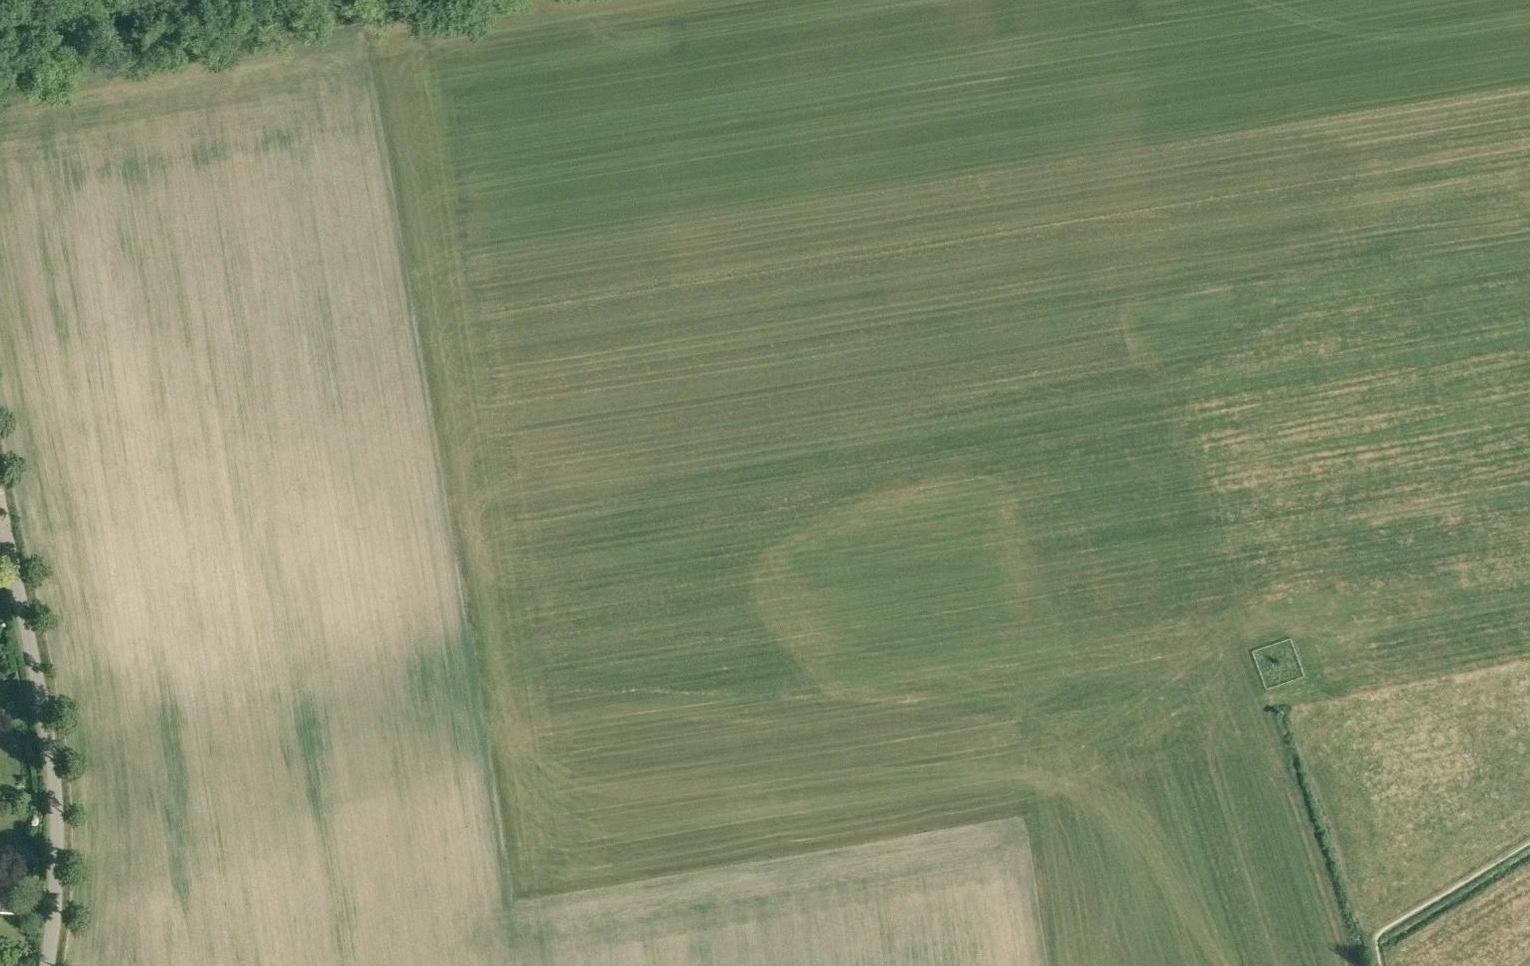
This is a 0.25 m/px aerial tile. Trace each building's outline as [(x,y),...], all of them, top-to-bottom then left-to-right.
[(0,885),(0,899),(11,899),(10,911),(14,912),(15,900),(16,887),(0,885)]
